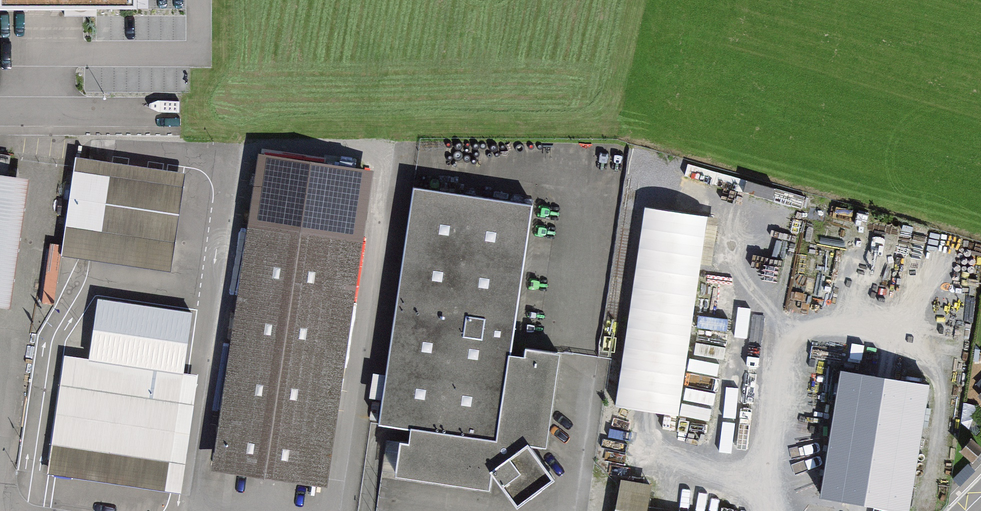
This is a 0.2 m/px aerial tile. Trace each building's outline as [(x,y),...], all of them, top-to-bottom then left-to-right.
[(96,20),(138,20),(138,9),(138,0),(0,0),(0,20),(96,20)] [(374,165),(259,148),(212,463),(327,480),(374,165)] [(185,169),(75,153),(61,252),(171,268),(185,169)] [(22,306),(40,179),(0,173),(0,303),(22,306)] [(532,204),(413,183),(381,419),(402,423),(394,470),(493,484),(495,462),(524,501),(560,477),(544,456),(557,357),(510,350),(532,204)] [(707,211),(644,202),(616,399),(679,408),(707,211)] [(96,359),(70,356),(57,476),(185,491),(199,370),(191,370),(195,340),(99,329),(96,359)] [(841,371),(823,499),(866,505),(906,510),(910,510),(928,384),(884,377),(841,371)] [(972,440),(960,452),(972,462),(980,453),(980,449),(972,440)] [(975,472),(968,465),(954,479),(960,486),(975,472)] [(621,502),(651,503),(652,476),(621,475),(621,502)]
